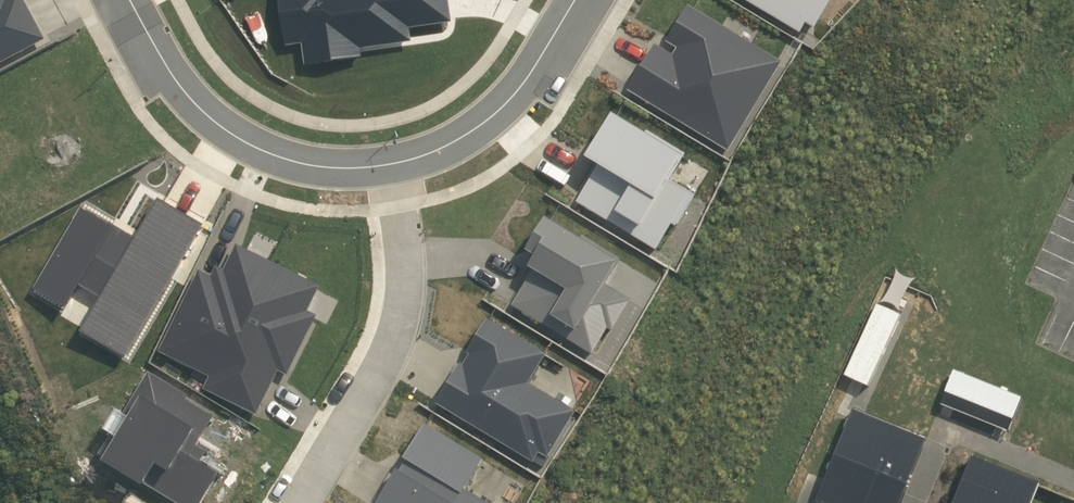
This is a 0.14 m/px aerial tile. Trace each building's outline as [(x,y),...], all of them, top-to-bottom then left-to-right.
[(47,42),(24,0),(8,0),(7,1),(6,0),(0,0),(0,67),(47,42)] [(449,0),(280,0),(285,49),(302,46),(305,68),(362,60),(361,52),(412,45),(410,31),(452,25),(449,0)] [(800,31),(806,21),(815,26),(830,0),(749,0),(800,31)] [(656,42),(628,88),(729,150),(782,61),(688,3),(666,40),(677,46),(673,53),(656,42)] [(601,160),(576,200),(657,248),(672,221),(678,224),(696,192),(671,177),(687,151),(614,108),(587,152),(601,160)] [(128,356),(204,223),(160,195),(135,236),(83,206),(35,287),(67,305),(80,283),(101,295),(82,329),(128,356)] [(535,265),(512,304),(592,353),(608,327),(612,329),(631,298),(604,281),(620,257),(548,213),(528,246),(537,251),(530,262),(535,265)] [(212,275),(199,269),(159,350),(210,375),(204,388),(257,414),(280,370),(288,373),(318,314),(308,309),(321,284),(237,243),(225,268),(217,264),(212,275)] [(437,402),(534,461),(540,451),(548,456),(576,410),(529,382),(547,352),(488,317),(467,351),(470,352),(463,362),(461,361),(437,402)] [(149,368),(99,453),(182,502),(201,502),(220,471),(202,460),(210,446),(201,441),(218,414),(188,396),(190,392),(149,368)] [(810,500),(818,502),(893,502),(919,439),(848,410),(810,500)] [(371,502),(494,502),(464,485),(483,455),(422,420),(371,502)] [(1040,484),(972,456),(953,502),(1032,502),(1040,484)]
